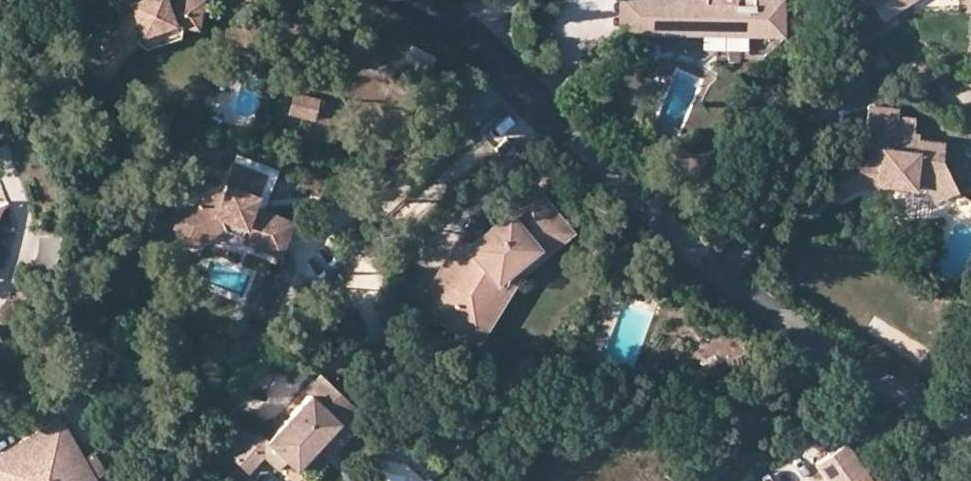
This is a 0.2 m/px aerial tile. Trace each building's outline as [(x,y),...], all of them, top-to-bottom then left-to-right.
[(200,5),(198,0),(120,0),(118,11),(115,26),(102,16),(89,34),(101,43),(86,64),(105,78),(135,38),(140,32),(159,24),(179,20),(186,19),(186,5),(200,5)] [(559,19),(590,35),(608,0),(569,0),(559,19)] [(658,24),(658,1),(708,3),(715,3),(715,0),(620,0),(619,31),(645,31),(646,24),(658,24)] [(775,25),(732,25),(714,26),(704,26),(658,24),(646,24),(645,31),(784,34),(783,0),(774,0),(775,25)] [(715,3),(708,3),(658,1),(658,24),(704,26),(714,26),(732,25),(775,25),(774,0),(715,0),(715,3)] [(883,15),(906,0),(874,0),(883,15)] [(200,19),(200,5),(186,5),(186,19),(200,19)] [(179,35),(179,20),(159,24),(140,32),(135,38),(145,46),(179,35)] [(290,108),(295,89),(290,87),(284,107),(290,108)] [(314,94),(295,89),(290,108),(308,113),(314,94)] [(874,155),(871,155),(870,158),(861,157),(848,161),(838,165),(847,186),(869,177),(886,181),(887,176),(921,185),(922,181),(935,185),(947,198),(965,181),(942,156),(944,140),(919,137),(920,132),(914,132),(916,116),(899,115),(899,108),(869,105),(866,137),(872,138),(872,144),(875,145),(874,155)] [(223,189),(184,205),(198,239),(225,228),(240,234),(238,237),(279,253),(292,219),(257,206),(253,204),(264,173),(234,162),(223,189)] [(504,259),(559,219),(536,186),(492,218),(493,222),(481,237),(470,233),(426,301),(447,314),(459,296),(473,306),(492,276),(497,279),(508,263),(504,259)] [(191,242),(198,239),(184,205),(168,211),(182,246),(191,242)] [(481,220),(470,233),(481,237),(493,222),(492,218),(481,220)] [(567,231),(559,219),(504,259),(508,263),(497,279),(492,276),(473,306),(459,296),(447,314),(473,331),(513,270),(567,231)] [(292,418),(270,444),(269,445),(289,462),(298,471),(339,424),(342,427),(358,409),(321,377),(306,394),(310,398),(292,418)] [(66,431),(60,420),(0,453),(0,467),(55,437),(78,478),(80,480),(94,480),(66,431)] [(253,454),(265,440),(248,426),(224,454),(250,477),(263,463),(253,454)] [(0,467),(0,472),(5,480),(80,480),(55,437),(0,467)] [(269,445),(270,444),(265,440),(253,454),(263,463),(265,460),(279,473),(289,462),(269,445)] [(845,445),(816,465),(827,480),(870,480),(845,445)] [(414,458),(406,467),(417,478),(425,469),(414,458)]
